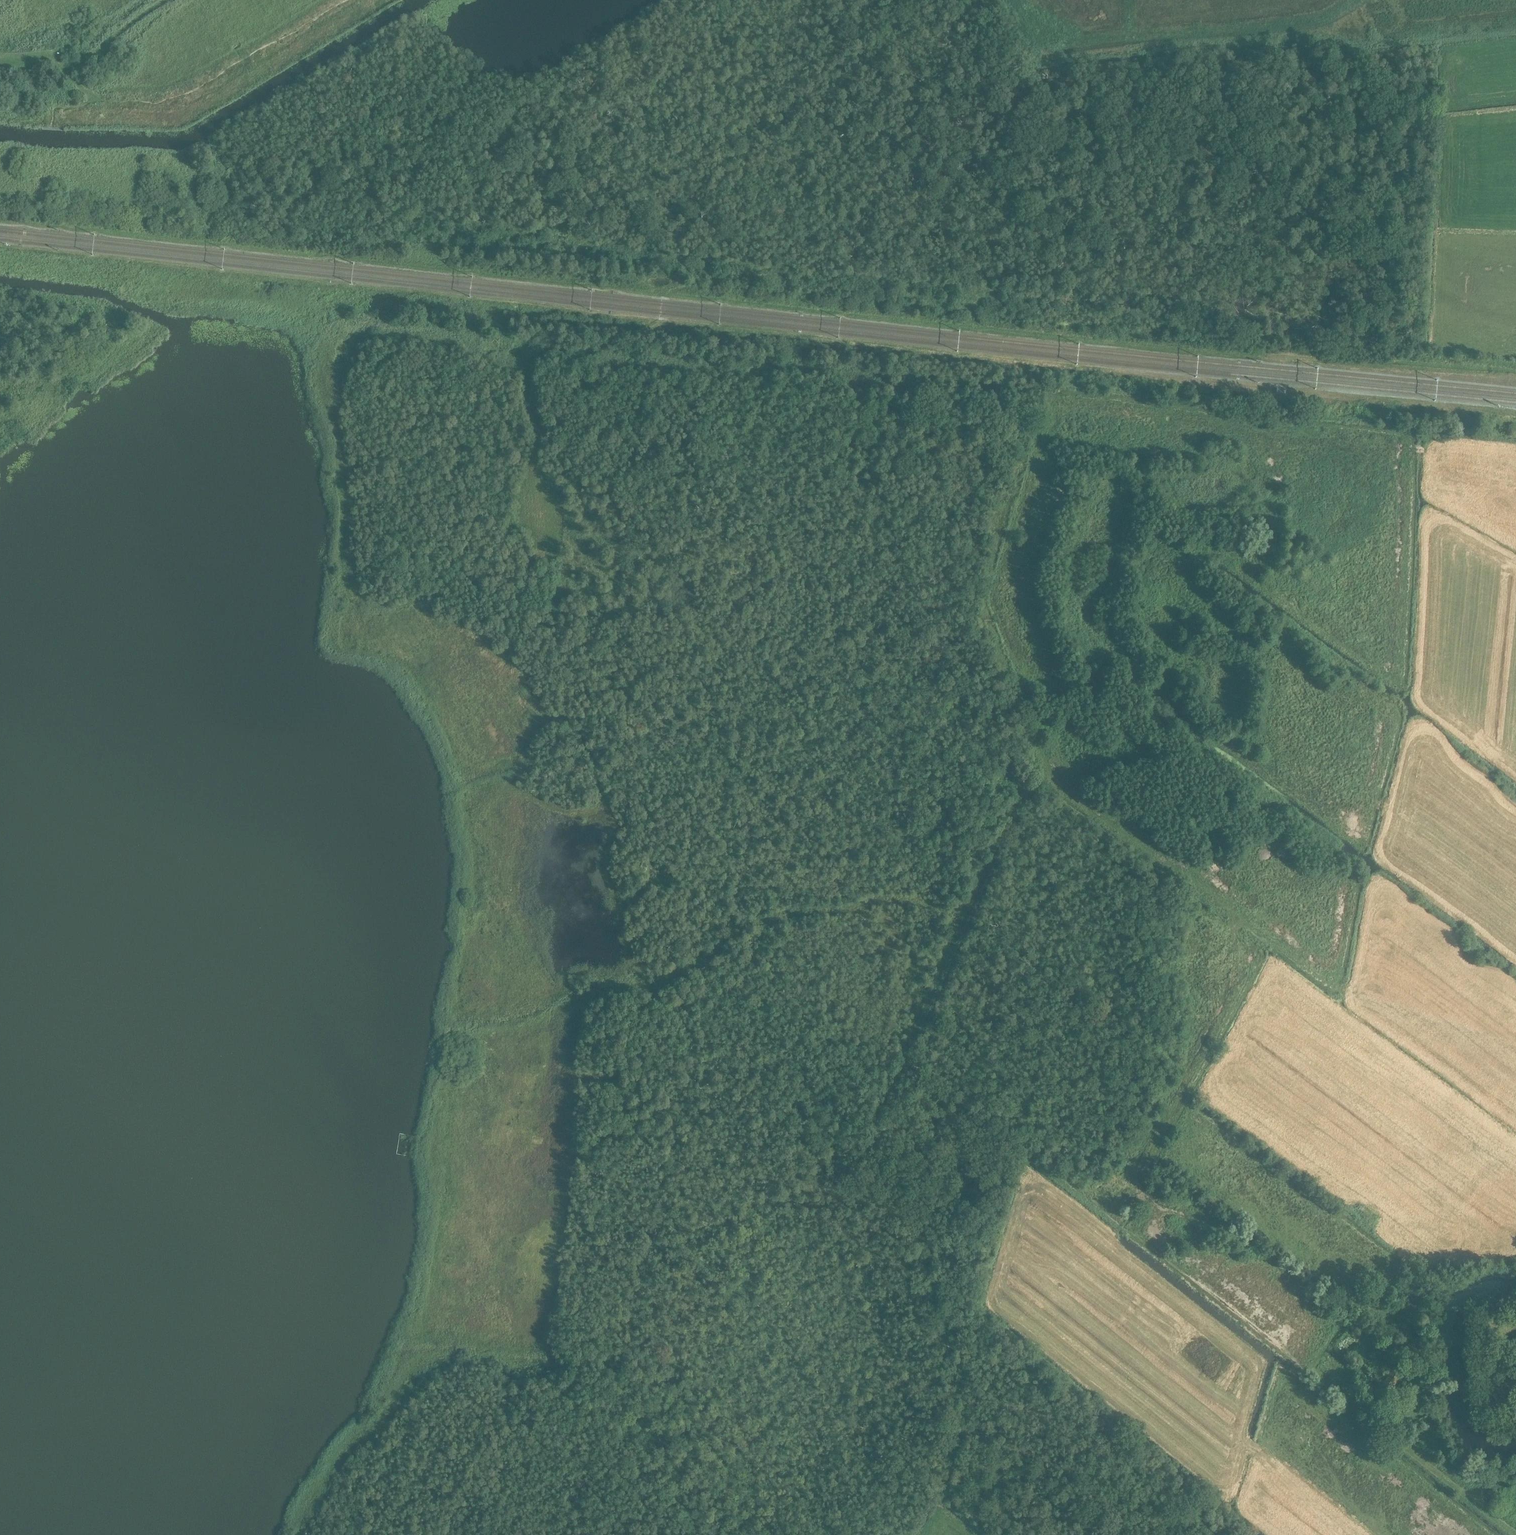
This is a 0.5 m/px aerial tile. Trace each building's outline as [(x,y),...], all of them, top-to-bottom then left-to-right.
[(1365,1206),(1362,1211),(1377,1221),(1380,1216),(1365,1206)] [(1383,1357),(1389,1361),(1393,1355),(1388,1351),(1383,1357)] [(1389,1392),(1401,1377),(1392,1370),(1380,1386),(1389,1392)]
